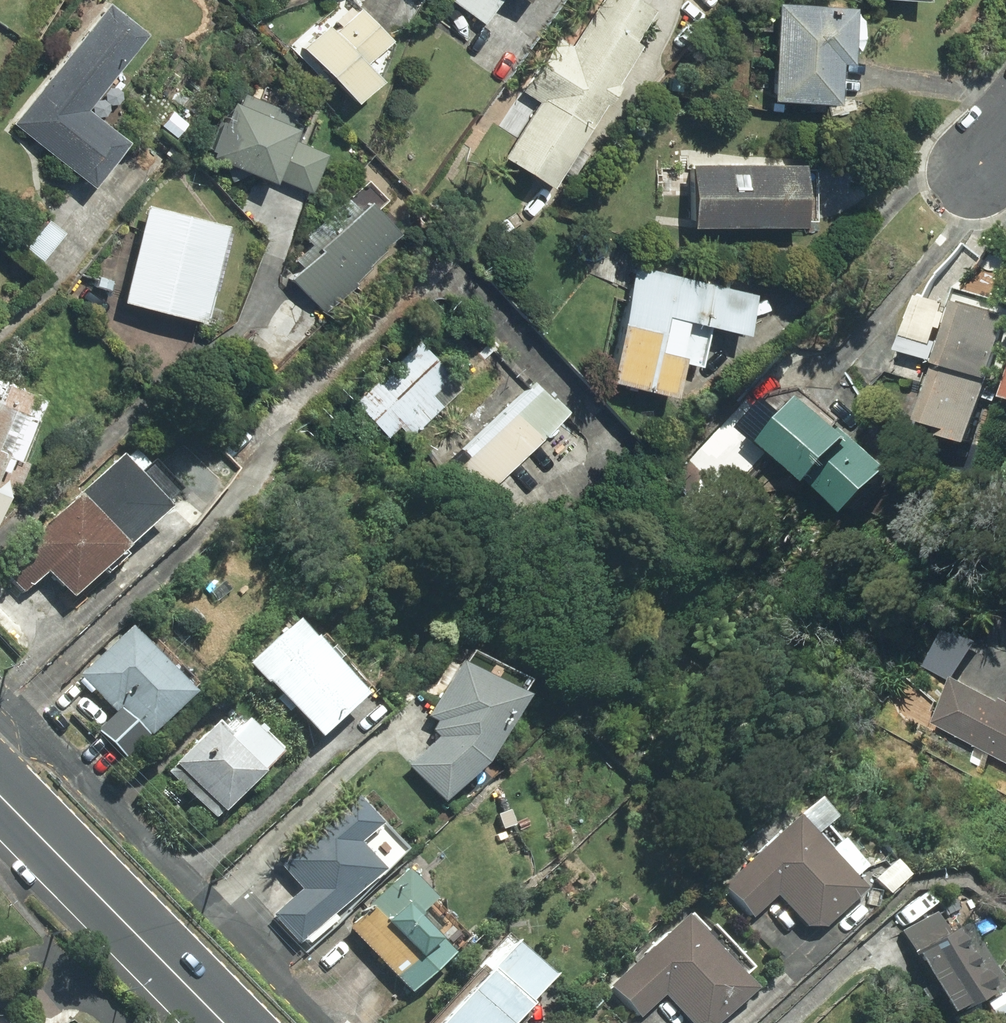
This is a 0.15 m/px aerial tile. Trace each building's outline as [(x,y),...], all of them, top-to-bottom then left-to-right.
[(487,23),(504,0),(455,0),(487,23)] [(511,158),(557,186),(646,46),(639,42),(659,11),(641,0),(605,0),(575,47),(560,37),(527,90),(547,102),(511,158)] [(80,115),(144,37),(103,5),(4,128),(82,190),(117,145),(80,115)] [(784,6),(779,101),(844,104),(846,63),(857,64),(860,10),(784,6)] [(388,48),(395,41),(363,9),(359,13),(353,7),(338,21),(343,26),(337,32),(332,27),(307,48),(362,103),(386,82),(382,77),(392,51),(388,48)] [(300,196),(317,159),(277,141),(281,132),(254,119),(261,104),(239,94),(232,109),(222,104),(196,160),(256,187),(260,178),(300,196)] [(699,229),(811,228),(811,219),(817,219),(816,172),(809,172),(809,168),(698,169),(699,229)] [(294,268),(282,279),(315,312),(344,283),(353,293),(412,235),(356,179),(295,239),(303,247),(288,261),(294,268)] [(212,224),(136,207),(113,309),(189,326),(212,224)] [(761,295),(640,268),(614,384),(681,399),(689,364),(704,367),(714,326),(752,334),(761,295)] [(948,299),(929,361),(982,378),(1002,316),(948,299)] [(409,345),(340,404),(382,453),(451,394),(409,345)] [(961,443),(982,378),(929,361),(911,419),(941,428),(938,436),(961,443)] [(512,366),(421,447),(467,495),(556,413),(512,366)] [(3,463),(13,467),(19,450),(27,453),(48,394),(0,378),(0,471),(3,463)] [(767,393),(739,425),(837,512),(880,463),(834,423),(837,419),(798,389),(767,393)] [(0,570),(0,578),(19,597),(35,582),(58,606),(157,513),(109,463),(0,570)] [(942,627),(921,666),(947,680),(968,641),(942,627)] [(303,650),(284,629),(238,672),(305,745),(360,694),(312,642),(303,650)] [(118,635),(71,682),(108,718),(90,736),(117,764),(182,699),(118,635)] [(456,662),(449,674),(445,672),(418,721),(427,726),(421,737),(427,741),(399,770),(437,806),(470,771),(512,691),(456,662)] [(1005,701),(997,697),(995,701),(950,680),(930,723),(1005,758),(1005,698),(1005,701)] [(226,710),(157,777),(204,825),(273,758),(226,710)] [(811,800),(716,890),(745,923),(769,901),(798,933),(817,934),(859,893),(846,881),(859,868),(822,829),(832,821),(811,800)] [(344,802),(272,869),(295,895),(264,923),(290,951),(373,875),(348,848),(368,829),(344,802)] [(888,864),(868,884),(883,899),(903,879),(888,864)] [(464,941),(399,875),(341,932),(337,928),(329,937),(345,955),(353,947),(402,1001),(464,941)] [(735,982),(746,972),(706,929),(700,935),(683,917),(678,921),(603,991),(635,1022),(657,1002),(678,1022),(715,1022),(747,994),(735,982)] [(895,938),(909,963),(900,968),(929,1022),(945,1022),(998,995),(964,930),(941,942),(929,920),(895,938)] [(427,1022),(506,1022),(545,981),(504,942),(427,1022)]
